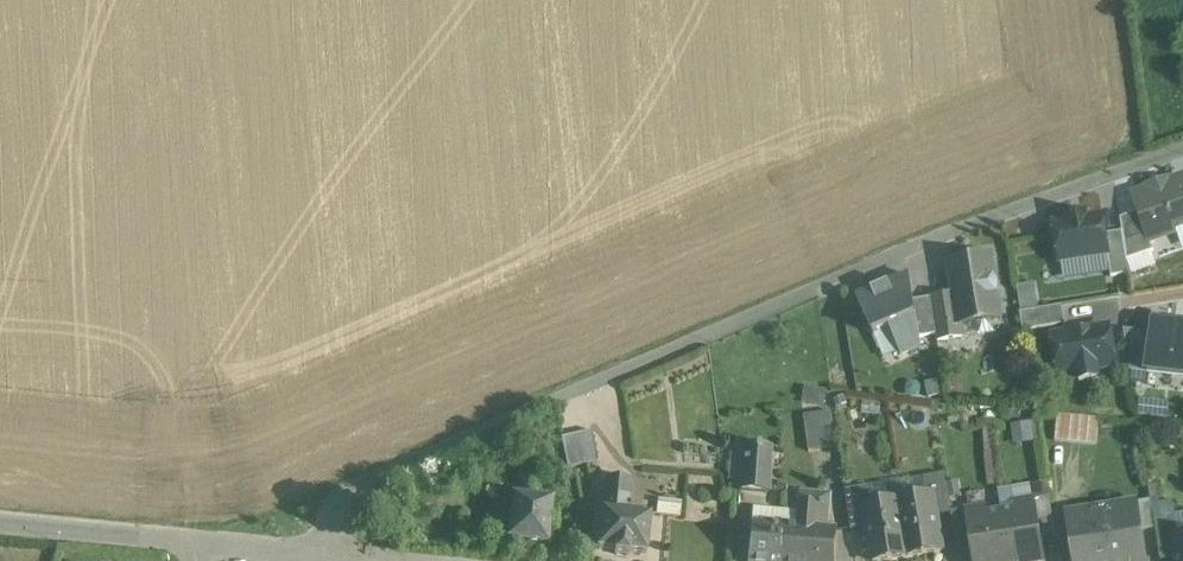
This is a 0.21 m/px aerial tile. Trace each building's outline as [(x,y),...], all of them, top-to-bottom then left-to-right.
[(1161,236),(1182,228),(1182,180),(1134,197),(1149,240),(1161,236)] [(1148,240),(1142,221),(1139,213),(1120,219),(1127,261),(1153,252),(1149,241),(1148,240)] [(1059,262),(1081,259),(1082,259),(1109,254),(1103,217),(1087,219),(1086,214),(1069,217),(1068,217),(1069,222),(1053,224),(1059,262)] [(1129,275),(1128,267),(1127,266),(1122,233),(1106,235),(1109,254),(1108,255),(1111,277),(1129,275)] [(951,265),(956,298),(956,299),(960,324),(999,318),(989,259),(951,265)] [(920,347),(916,322),(908,277),(889,285),(888,283),(887,284),(886,284),(887,286),(874,292),(873,290),(871,291),(872,292),(858,298),(873,335),(874,335),(891,328),(893,334),(894,334),(903,354),(909,351),(910,351),(920,347)] [(1021,284),(1022,309),(1042,308),(1040,283),(1021,284)] [(959,324),(958,316),(955,295),(931,299),(938,341),(962,337),(960,324),(959,324)] [(913,302),(917,332),(919,338),(936,335),(930,299),(913,302)] [(1064,307),(1022,309),(1023,329),(1065,327),(1064,307)] [(1147,373),(1182,377),(1182,319),(1154,315),(1147,373)] [(1057,375),(1118,369),(1113,322),(1052,329),(1057,375)] [(830,412),(816,414),(804,416),(809,451),(835,447),(830,412)] [(1057,414),(1056,420),(1054,441),(1095,445),(1098,419),(1057,414)] [(591,432),(563,438),(561,439),(567,469),(598,462),(591,432)] [(770,461),(745,459),(740,458),(740,459),(737,490),(767,492),(770,461)] [(933,492),(934,495),(937,515),(950,513),(944,473),(925,476),(927,492),(933,492)] [(607,478),(605,500),(604,509),(602,510),(598,549),(616,551),(616,555),(629,556),(630,553),(645,554),(649,515),(649,514),(628,512),(630,480),(607,478)] [(845,489),(850,521),(851,530),(868,528),(864,502),(868,501),(866,486),(845,489)] [(941,550),(934,499),(933,492),(898,497),(907,555),(941,550)] [(784,546),(784,547),(783,560),(834,560),(836,531),(836,530),(828,529),(832,494),(817,493),(816,503),(799,502),(797,527),(786,526),(784,546)] [(864,502),(867,522),(867,523),(873,560),(907,555),(898,497),(864,502)] [(513,498),(511,517),(511,518),(509,541),(548,545),(552,502),(551,501),(513,498)] [(1004,533),(1009,560),(1045,560),(1035,498),(1013,502),(1014,509),(1001,511),(1004,533)] [(1139,504),(1142,527),(1142,528),(1143,531),(1155,529),(1150,499),(1136,501),(1136,504),(1138,504),(1139,504)] [(1141,521),(1138,504),(1102,510),(1110,560),(1147,560),(1141,521)] [(972,557),(972,558),(973,560),(1009,560),(1001,511),(987,513),(986,506),(965,509),(972,557)] [(1085,513),(1084,513),(1069,515),(1076,560),(1110,560),(1102,510),(1085,513)] [(507,514),(503,514),(502,514),(494,513),(491,538),(504,540),(505,539),(507,514)] [(1159,554),(1164,553),(1173,552),(1170,536),(1177,535),(1174,518),(1154,521),(1159,554)] [(785,526),(751,523),(748,560),(783,560),(785,526)] [(1174,560),(1182,560),(1182,535),(1170,537),(1174,560)]
